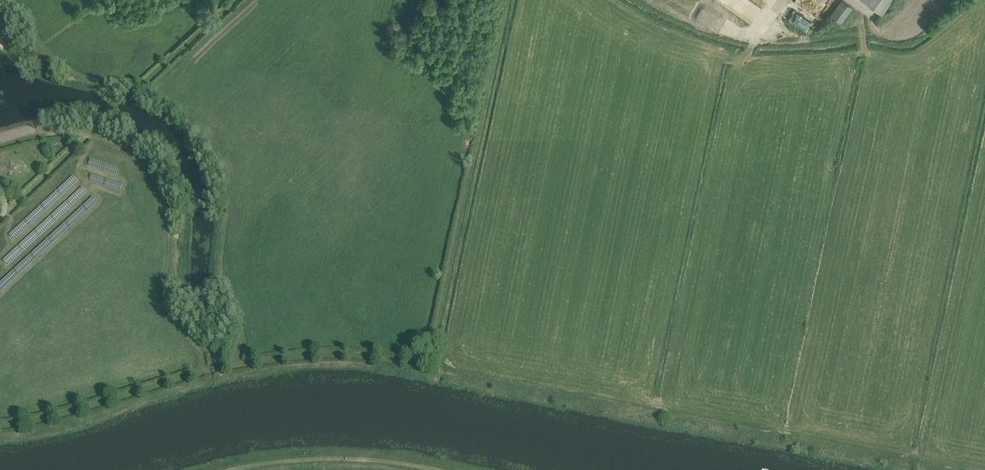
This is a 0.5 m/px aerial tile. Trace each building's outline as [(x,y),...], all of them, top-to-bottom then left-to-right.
[(830,14),(840,22),(853,7),(844,0),(841,0),(830,14)] [(875,7),(870,14),(897,33),(902,26),(908,30),(930,0),(865,0),(875,7)]
